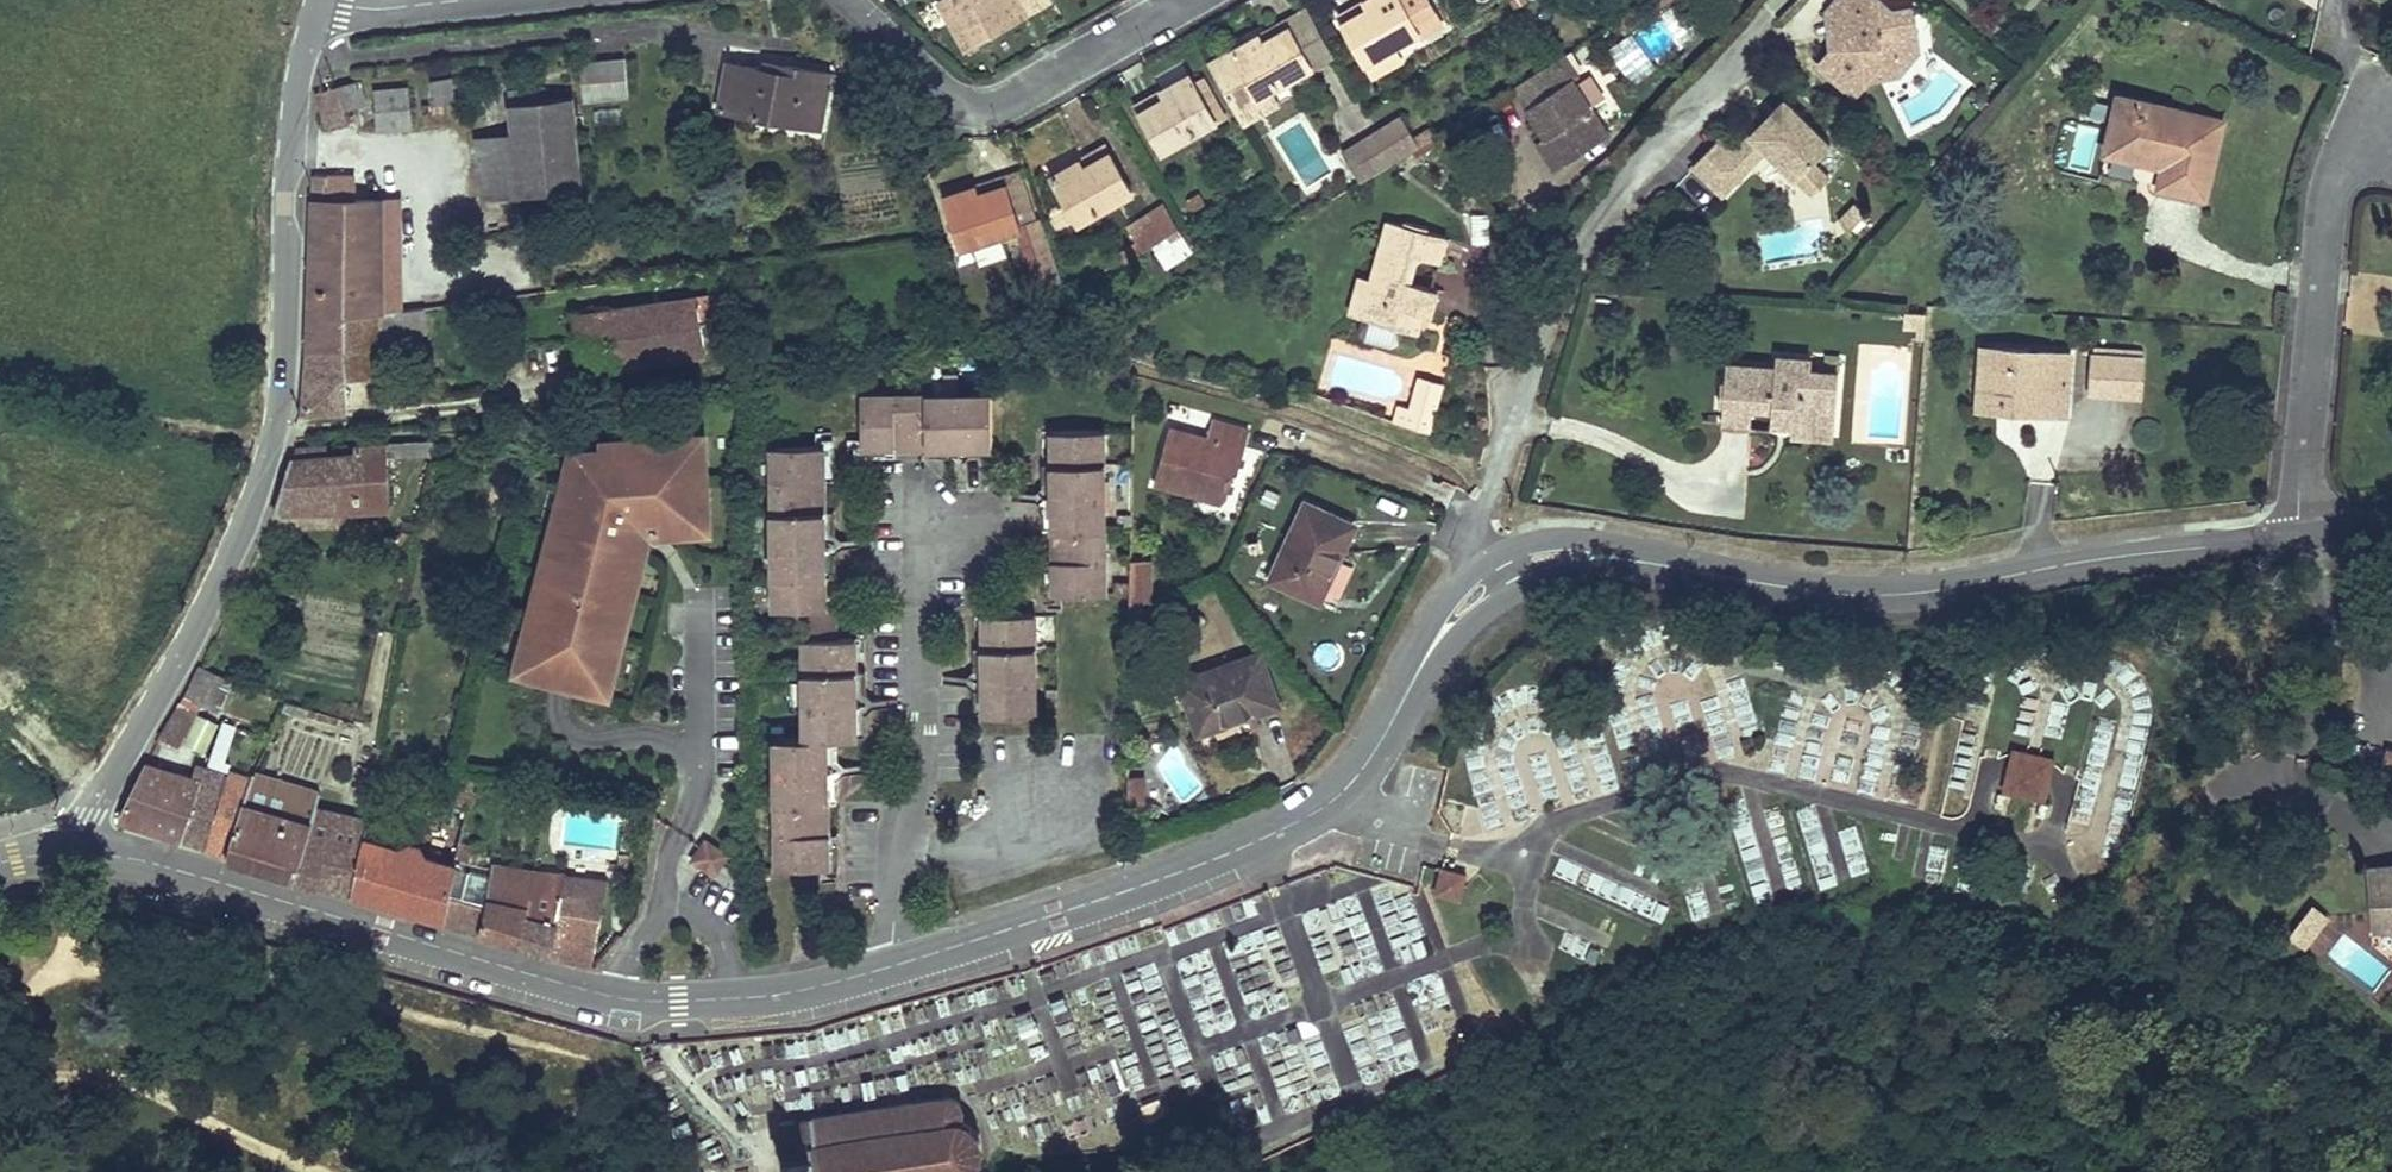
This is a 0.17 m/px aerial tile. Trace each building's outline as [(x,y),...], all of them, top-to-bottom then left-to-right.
[(942,1),(965,43),(1016,16),(1018,21),(1036,11),(1030,0),(943,0),(942,1)] [(1345,24),(1367,63),(1412,39),(1402,21),(1409,16),(1400,0),(1372,0),(1368,2),(1370,8),(1345,24)] [(1885,0),(1837,0),(1834,3),(1861,26),(1855,33),(1850,28),(1835,47),(1816,69),(1851,99),(1866,82),(1880,65),(1898,63),(1914,44),(1908,11),(1889,3),(1885,0)] [(1368,2),(1342,17),(1345,24),(1370,8),(1368,2)] [(1861,26),(1834,3),(1829,9),(1835,47),(1850,28),(1855,33),(1861,26)] [(1409,16),(1402,21),(1412,39),(1419,35),(1409,16)] [(1285,22),(1259,37),(1263,44),(1289,29),(1285,22)] [(1259,37),(1235,51),(1211,64),(1245,125),(1275,108),(1266,93),(1255,100),(1245,82),(1257,75),(1267,93),(1311,68),(1289,29),(1263,44),(1259,37)] [(1635,31),(1612,43),(1633,80),(1655,68),(1635,31)] [(1916,55),(1914,44),(1898,63),(1880,65),(1866,82),(1897,78),(1916,55)] [(1543,136),(1561,165),(1562,165),(1607,136),(1604,133),(1573,82),(1582,77),(1566,52),(1512,85),(1543,136)] [(623,58),(580,62),(585,100),(628,96),(623,58)] [(785,65),(769,61),(766,69),(783,72),(785,65)] [(766,69),(731,62),(721,108),(819,127),(830,74),(785,65),(783,72),(766,69)] [(451,75),(427,81),(432,105),(456,100),(451,75)] [(1257,75),(1245,82),(1255,100),(1266,93),(1267,93),(1257,75)] [(1166,96),(1140,112),(1163,151),(1208,126),(1198,108),(1215,101),(1203,79),(1193,84),(1188,77),(1162,92),(1166,96)] [(358,81),(318,93),(328,130),(349,124),(344,109),(365,103),(358,81)] [(546,87),(508,91),(513,134),(576,127),(572,98),(547,100),(546,87)] [(410,88),(376,90),(378,130),(413,129),(410,88)] [(2183,106),(2124,91),(2120,119),(2112,119),(2107,152),(2160,164),(2211,176),(2222,123),(2183,112),(2183,106)] [(1162,92),(1137,106),(1140,112),(1166,96),(1162,92)] [(1833,142),(1788,97),(1777,108),(1781,112),(1774,118),(1770,114),(1737,149),(1723,135),(1695,163),(1725,193),(1769,148),(1799,177),(1815,160),(1833,142)] [(1215,101),(1198,108),(1208,126),(1224,117),(1215,101)] [(1781,112),(1777,108),(1770,114),(1774,118),(1781,112)] [(1398,116),(1357,140),(1376,171),(1417,145),(1398,116)] [(513,134),(478,138),(484,198),(582,188),(576,127),(513,134)] [(1561,165),(1543,136),(1535,141),(1554,170),(1561,165)] [(1341,151),(1359,181),(1376,171),(1357,140),(1341,151)] [(1106,146),(1080,161),(1083,167),(1110,153),(1106,146)] [(1080,161),(1053,176),(1069,205),(1076,201),(1087,219),(1132,193),(1110,153),(1083,167),(1080,161)] [(1833,177),(1815,160),(1799,177),(1816,194),(1833,177)] [(2204,197),(2211,176),(2160,164),(2155,183),(2204,197)] [(1018,173),(1003,178),(1013,208),(1028,202),(1018,173)] [(326,179),(312,178),(310,317),(309,351),(344,348),(343,319),(376,315),(373,263),(370,200),(326,201),(326,179)] [(1003,178),(945,196),(956,227),(949,229),(958,260),(972,255),(968,245),(1018,230),(1035,288),(1058,281),(1039,221),(1035,222),(1028,202),(1013,208),(1003,178)] [(1076,201),(1069,205),(1079,223),(1087,219),(1076,201)] [(1858,202),(1847,212),(1858,223),(1868,212),(1858,202)] [(1858,223),(1847,212),(1841,219),(1851,229),(1858,223)] [(1466,213),(1466,236),(1490,236),(1491,213),(1466,213)] [(1356,317),(1404,332),(1410,310),(1420,313),(1428,315),(1435,289),(1408,282),(1415,262),(1422,260),(1438,265),(1444,239),(1424,234),(1425,228),(1402,222),(1401,227),(1385,222),(1367,280),(1356,317)] [(1003,238),(974,247),(979,264),(1008,255),(1003,238)] [(392,262),(373,263),(376,315),(395,312),(394,295),(392,262)] [(1355,277),(1345,314),(1356,317),(1367,280),(1355,277)] [(422,292),(394,295),(395,312),(423,308),(422,292)] [(587,312),(595,363),(697,347),(692,317),(703,315),(700,295),(587,312)] [(423,308),(395,312),(397,335),(426,332),(423,308)] [(1410,310),(1404,332),(1414,335),(1420,313),(1410,310)] [(1925,312),(1904,311),(1904,326),(1917,326),(1924,327),(1925,312)] [(395,312),(376,315),(378,337),(397,335),(395,312)] [(587,312),(568,315),(575,366),(595,363),(587,312)] [(344,348),(309,351),(302,413),(346,412),(345,378),(382,376),(378,337),(376,315),(343,319),(344,348)] [(478,316),(471,317),(471,325),(479,325),(478,316)] [(577,377),(698,352),(697,347),(595,363),(575,366),(577,377)] [(2070,354),(1983,349),(1977,410),(2043,414),(2045,408),(2065,410),(2070,354)] [(2144,360),(2145,352),(2094,349),(2094,356),(2144,360)] [(1794,412),(1793,422),(1836,425),(1840,372),(1812,369),(1813,356),(1780,354),(1778,365),(1731,362),(1728,379),(1725,379),(1722,403),(1727,405),(1725,423),(1751,426),(1754,404),(1756,403),(1758,399),(1763,404),(1775,405),(1775,409),(1794,412)] [(2144,360),(2094,356),(2092,395),(2141,397),(2144,360)] [(443,378),(432,379),(432,391),(442,392),(443,378)] [(1440,387),(1415,379),(1406,411),(1431,419),(1440,387)] [(880,397),(862,397),(863,448),(993,447),(993,396),(974,396),(974,403),(944,403),(944,396),(910,396),(910,404),(879,405),(880,397)] [(910,396),(880,397),(879,405),(910,404),(910,396)] [(1431,419),(1406,411),(1390,407),(1385,424),(1426,437),(1431,419)] [(1775,409),(1774,420),(1793,422),(1794,412),(1775,409)] [(1836,441),(1836,425),(1793,422),(1792,437),(1836,441)] [(659,432),(645,433),(646,439),(647,438),(647,444),(658,444),(658,438),(659,438),(659,432)] [(706,432),(690,432),(690,436),(691,436),(692,448),(707,447),(706,432)] [(1099,433),(1053,433),(1055,593),(1107,593),(1107,576),(1100,575),(1100,546),(1107,546),(1106,513),(1100,513),(1099,482),(1106,482),(1105,448),(1098,448),(1099,433)] [(616,434),(602,435),(603,447),(616,446),(616,440),(616,434)] [(616,440),(616,446),(603,447),(574,449),(569,470),(575,471),(572,483),(566,482),(558,511),(558,512),(564,513),(561,525),(555,523),(555,524),(547,552),(547,553),(553,555),(550,565),(545,564),(537,593),(537,594),(543,596),(540,606),(534,605),(534,606),(522,653),(521,654),(533,657),(529,672),(595,689),(599,674),(610,677),(611,676),(623,628),(623,627),(617,626),(620,615),(626,616),(626,615),(633,588),(634,586),(628,585),(631,574),(637,576),(637,575),(644,545),(630,542),(635,520),(661,518),(661,530),(696,528),(695,516),(711,515),(707,447),(692,448),(691,436),(690,436),(659,438),(658,438),(658,444),(647,444),(647,438),(646,439),(616,440)] [(297,459),(291,459),(278,500),(322,499),(324,510),(390,507),(387,456),(430,455),(433,444),(356,447),(356,454),(327,456),(297,459)] [(325,446),(297,447),(297,459),(327,456),(325,446)] [(825,449),(772,449),(772,467),(778,466),(779,497),(772,497),(773,531),(779,532),(780,562),(773,562),(774,596),(780,595),(780,610),(803,610),(826,610),(825,449)] [(575,471),(569,470),(566,482),(572,483),(575,471)] [(1192,481),(1190,489),(1225,500),(1228,493),(1192,481)] [(322,499),(278,500),(275,512),(324,510),(322,499)] [(1355,524),(1306,500),(1271,575),(1292,585),(1296,577),(1324,589),(1355,524)] [(558,511),(552,510),(549,522),(555,524),(555,523),(561,525),(564,513),(558,512),(558,511)] [(711,515),(695,516),(696,528),(712,527),(711,515)] [(661,518),(635,520),(630,542),(644,545),(661,518)] [(414,533),(399,530),(397,542),(411,545),(414,533)] [(547,552),(542,551),(539,563),(545,564),(550,565),(553,555),(547,553),(547,552)] [(1130,607),(1154,607),(1153,557),(1130,557),(1130,607)] [(637,576),(631,574),(628,585),(634,586),(633,588),(639,589),(642,576),(637,575),(637,576)] [(1296,577),(1292,585),(1320,598),(1324,589),(1296,577)] [(537,593),(531,591),(528,604),(534,606),(534,605),(540,606),(543,596),(537,594),(537,593)] [(826,610),(803,610),(803,641),(811,641),(835,641),(834,610),(826,610)] [(1029,613),(985,614),(987,712),(1037,712),(1036,693),(1030,693),(1029,661),(1037,661),(1037,628),(1029,629),(1029,613)] [(1036,613),(1029,613),(1029,629),(1037,628),(1036,613)] [(626,616),(620,615),(617,626),(623,627),(623,628),(629,630),(632,616),(626,615),(626,616)] [(835,641),(811,641),(811,673),(804,674),(804,692),(812,692),(813,720),(804,721),(804,740),(775,740),(775,756),(783,755),(783,788),(775,788),(776,822),(783,822),(783,851),(776,851),(776,869),(828,866),(827,738),(857,738),(856,640),(835,641)] [(533,657),(521,654),(522,653),(521,653),(516,669),(529,672),(533,657)] [(1262,654),(1183,682),(1191,705),(1199,701),(1210,730),(1280,706),(1262,654)] [(202,666),(179,707),(190,712),(195,703),(217,711),(230,680),(202,666)] [(610,677),(599,674),(595,689),(608,692),(612,676),(611,676),(610,677)] [(812,692),(804,692),(804,721),(813,720),(812,692)] [(11,728),(0,693),(0,731),(11,728)] [(307,709),(286,701),(282,709),(304,717),(307,709)] [(1199,701),(1191,705),(1201,733),(1210,730),(1199,701)] [(2060,735),(2065,704),(2051,701),(2045,733),(2060,735)] [(179,707),(161,739),(179,747),(196,714),(190,712),(179,707)] [(1823,776),(1846,785),(1869,727),(1846,718),(1823,776)] [(223,725),(219,736),(229,740),(235,725),(224,722),(223,725)] [(2009,744),(1996,790),(2042,802),(2054,756),(2009,744)] [(385,750),(373,748),(372,758),(383,762),(385,750)] [(783,755),(775,756),(775,788),(783,788),(783,755)] [(211,756),(207,768),(229,775),(205,848),(228,856),(243,803),(253,780),(246,777),(229,771),(229,765),(221,762),(221,760),(211,756)] [(253,765),(246,777),(253,780),(258,768),(253,765)] [(146,766),(121,818),(181,839),(198,779),(146,766)] [(198,779),(181,839),(205,848),(229,775),(207,768),(204,767),(198,779)] [(1127,773),(1128,800),(1147,800),(1146,772),(1127,773)] [(1440,800),(1434,824),(1462,831),(1469,808),(1440,800)] [(309,822),(243,803),(228,856),(226,859),(316,887),(317,885),(351,895),(365,837),(369,820),(339,812),(315,806),(309,822)] [(370,812),(340,805),(339,812),(369,820),(370,812)] [(1855,826),(1836,830),(1847,876),(1866,872),(1855,826)] [(398,848),(365,837),(351,895),(442,922),(448,895),(451,885),(456,866),(453,865),(425,857),(420,846),(410,842),(398,848)] [(725,855),(705,842),(693,860),(713,873),(725,855)] [(470,849),(462,847),(460,855),(468,857),(470,849)] [(459,898),(448,895),(442,922),(547,954),(590,965),(599,914),(605,879),(566,873),(491,861),(485,888),(475,885),(472,891),(462,888),(459,898)] [(1760,867),(1747,871),(1757,900),(1770,896),(1760,867)] [(1444,870),(1438,893),(1461,900),(1464,887),(1454,883),(1457,873),(1444,870)] [(1457,873),(1454,883),(1464,887),(1468,876),(1457,873)] [(1662,917),(1667,904),(1591,876),(1586,889),(1662,917)] [(2382,879),(2380,912),(2391,912),(2391,879),(2382,879)] [(462,888),(451,885),(448,895),(459,898),(462,888)] [(1691,917),(1708,911),(1701,889),(1684,895),(1691,917)] [(2306,948),(2329,914),(2308,900),(2285,934),(2306,948)] [(2378,944),(2391,943),(2391,912),(2380,912),(2378,944)] [(1338,923),(1341,947),(1365,944),(1362,920),(1338,923)] [(1342,1023),(1361,1067),(1378,1060),(1385,1077),(1420,1062),(1393,1001),(1342,1023)] [(1329,1078),(1320,1037),(1280,1046),(1288,1087),(1329,1078)] [(780,1122),(784,1156),(783,1157),(785,1171),(973,1171),(976,1167),(982,1156),(984,1142),(977,1128),(970,1121),(963,1119),(962,1105),(957,1099),(948,1096),(780,1122)]
